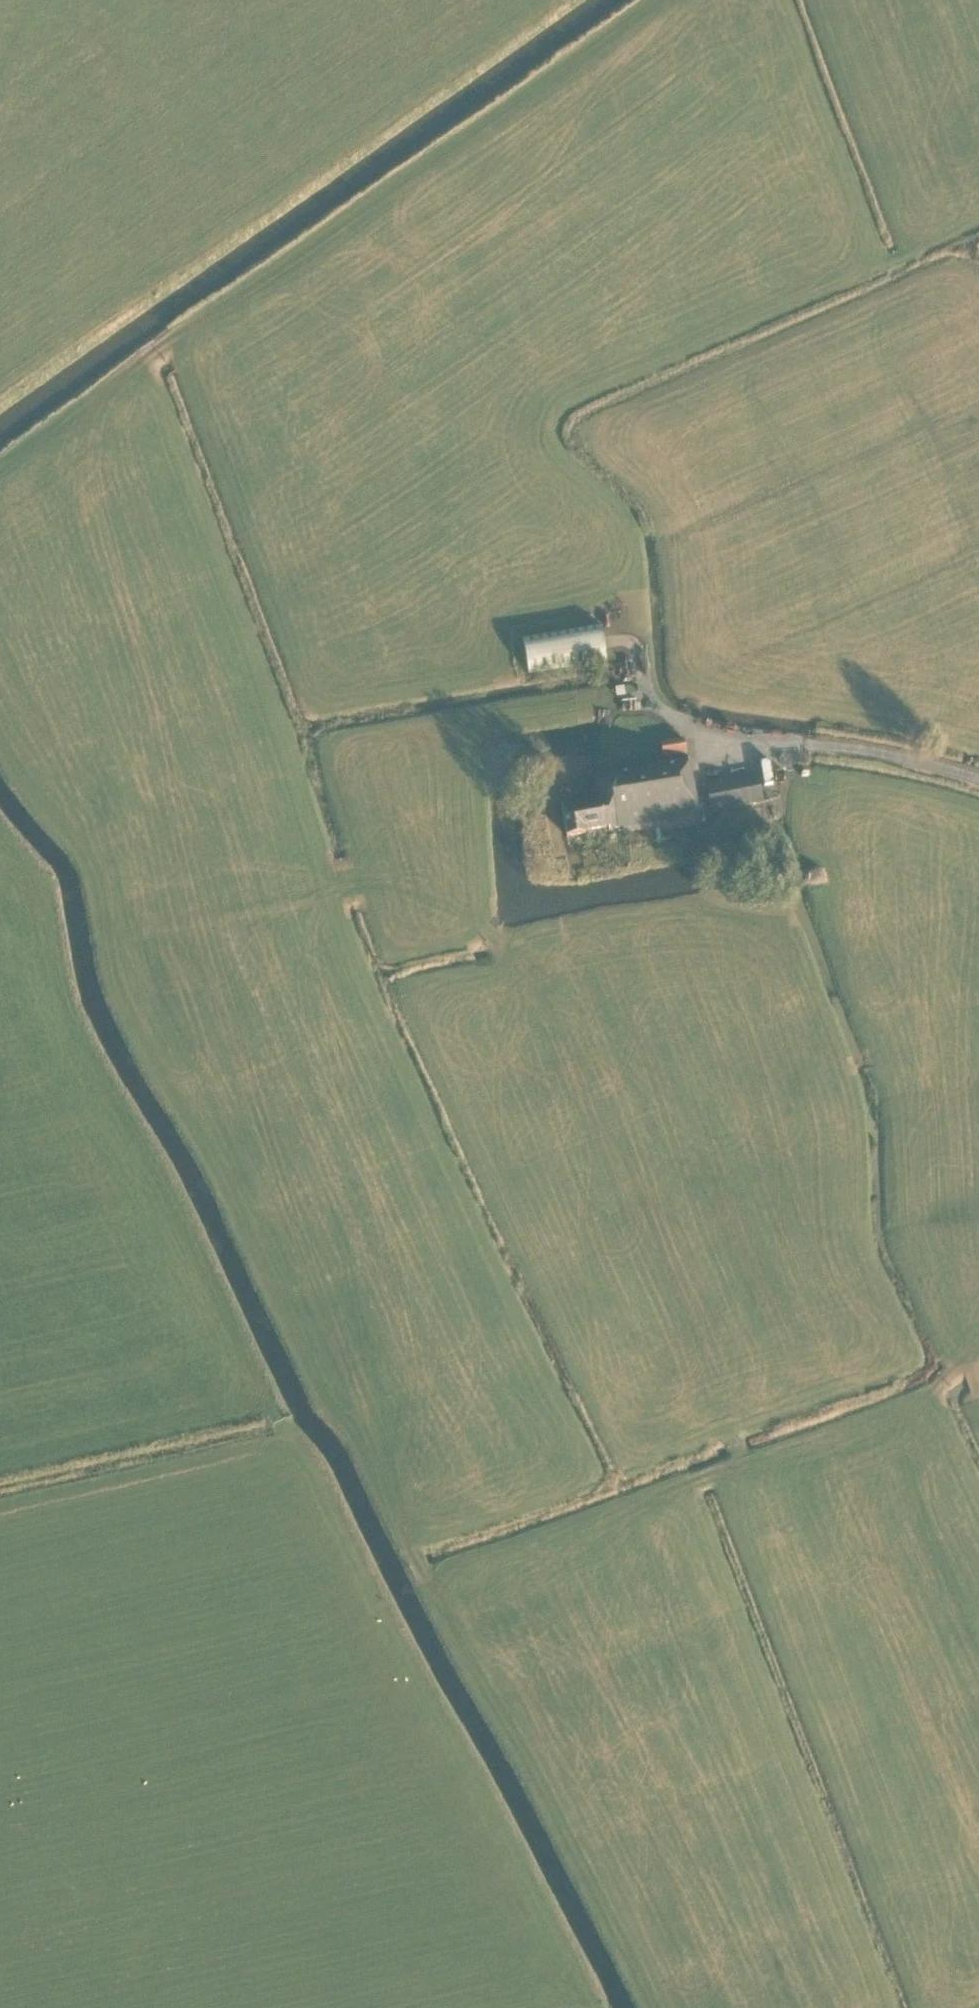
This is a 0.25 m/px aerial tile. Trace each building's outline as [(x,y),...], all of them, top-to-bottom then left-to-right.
[(606,661),(601,627),(522,640),(528,674),(606,661)] [(699,823),(685,741),(662,745),(665,762),(587,776),(591,805),(562,810),(566,838),(585,835),(584,833),(608,829),(608,832),(621,830),(622,836),(699,823)] [(762,805),(757,777),(705,786),(711,815),(762,805)]
